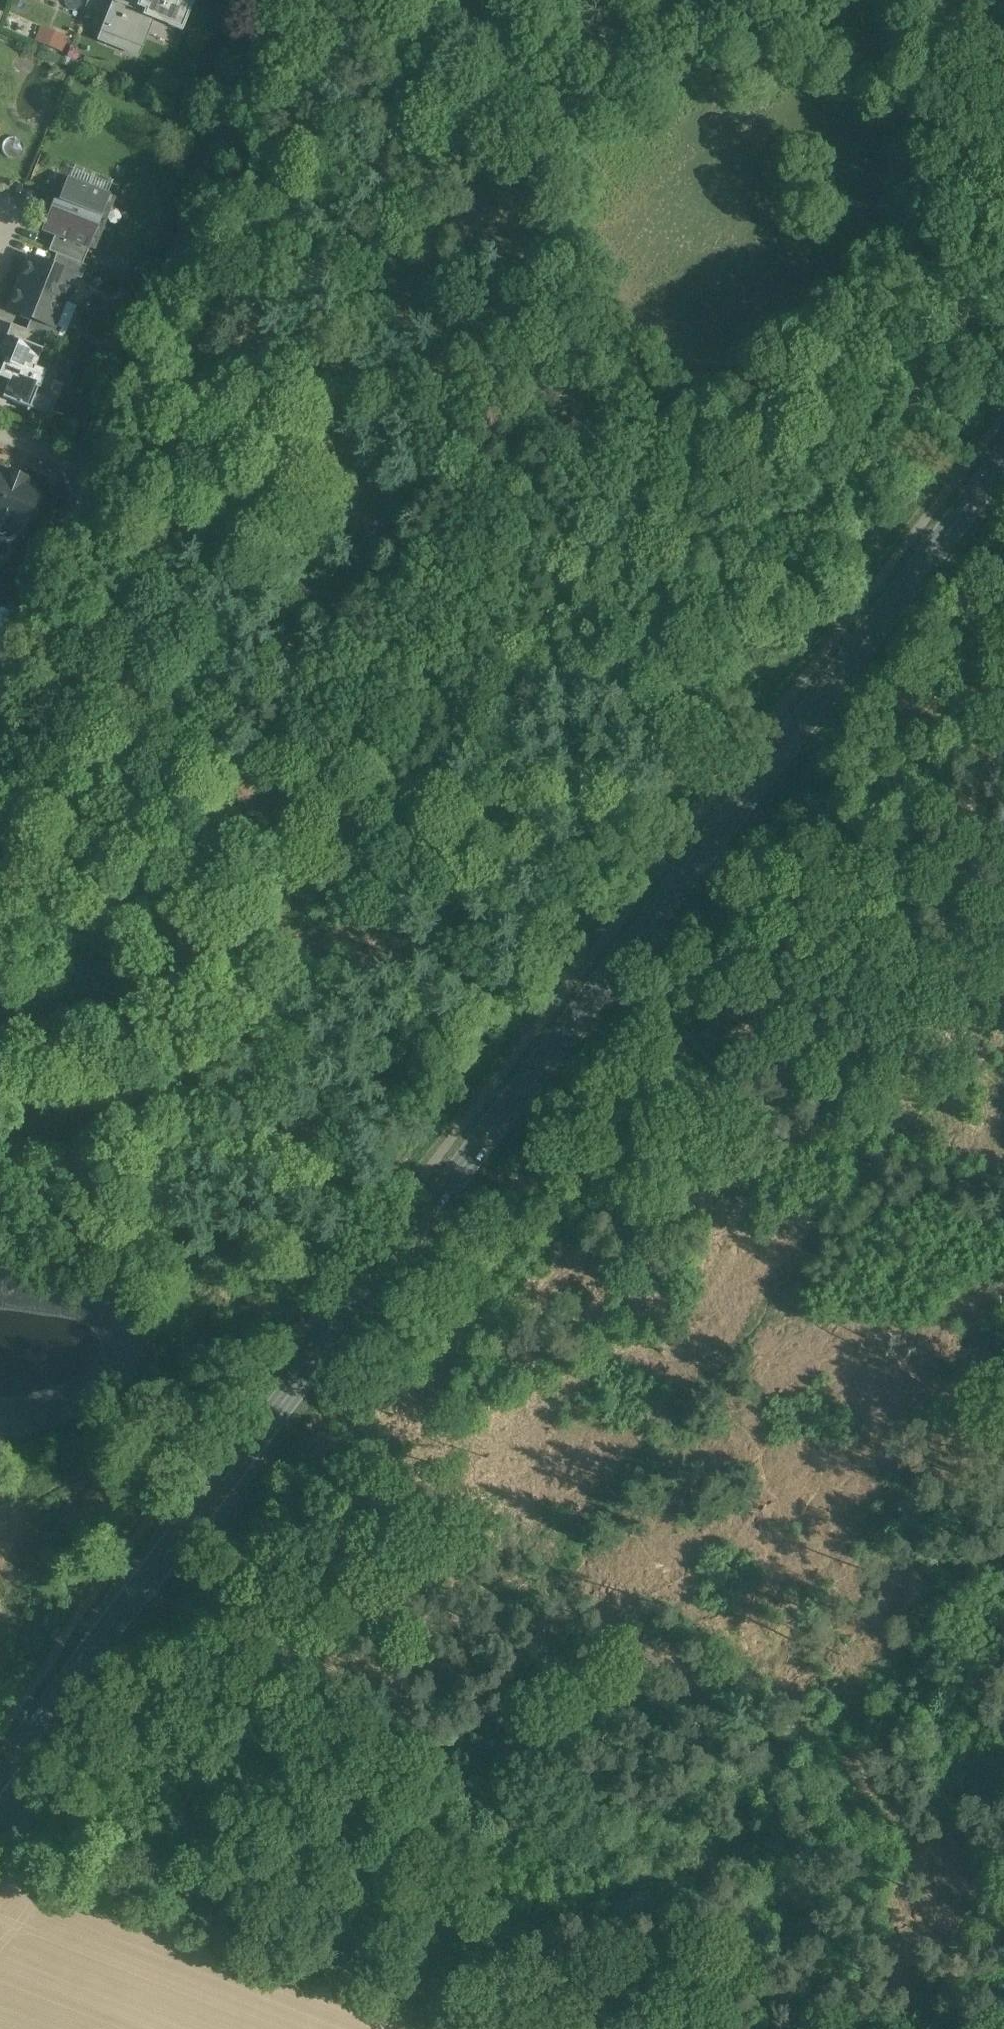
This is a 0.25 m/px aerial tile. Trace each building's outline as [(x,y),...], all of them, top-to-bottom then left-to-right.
[(116,14),(114,13),(103,42),(117,47),(119,40),(135,46),(146,16),(180,30),(192,0),(121,0),(116,14)] [(35,41),(64,51),(69,35),(40,26),(35,41)] [(109,195),(67,179),(55,210),(50,209),(41,231),(55,236),(88,249),(109,195)] [(88,249),(55,236),(48,251),(56,254),(82,264),(88,249)] [(82,264),(56,254),(51,266),(73,275),(73,277),(80,279),(86,266),(82,264)] [(51,266),(29,257),(19,284),(63,301),(73,277),(73,275),(51,266)] [(63,301),(19,284),(8,310),(31,318),(53,327),(53,326),(63,301)] [(53,327),(31,318),(26,330),(42,337),(55,343),(61,329),(53,326),(53,327)] [(26,330),(11,324),(3,345),(11,348),(11,347),(23,352),(26,344),(38,348),(42,337),(26,330)] [(23,352),(11,347),(11,348),(5,361),(8,362),(3,374),(10,377),(2,398),(29,409),(38,386),(36,385),(40,374),(33,371),(42,350),(38,348),(26,344),(23,352)] [(0,473),(0,536),(1,536),(7,533),(9,528),(20,533),(28,513),(31,514),(35,512),(38,504),(37,500),(34,499),(38,488),(23,482),(24,479),(10,473),(9,476),(0,473)] [(0,577),(0,597),(6,599),(13,582),(0,577)]
